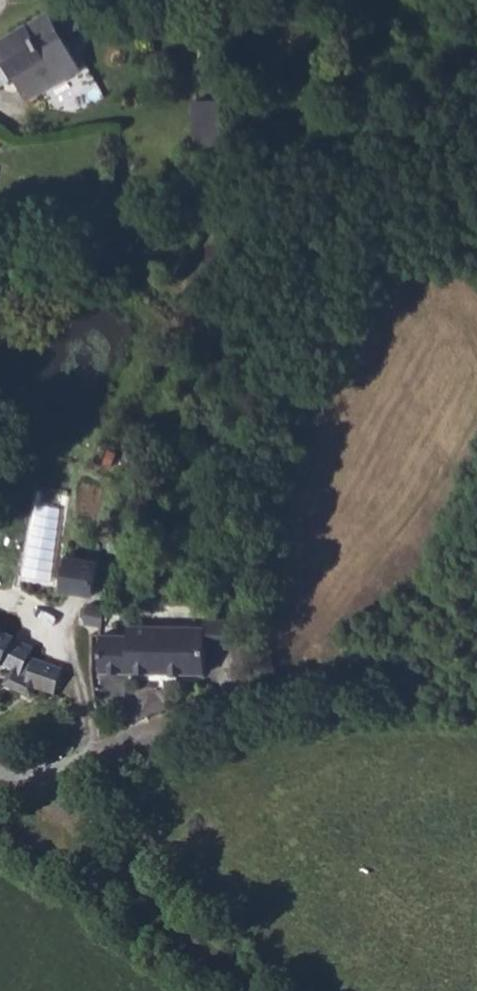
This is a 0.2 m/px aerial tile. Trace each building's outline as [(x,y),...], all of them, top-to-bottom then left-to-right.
[(45,13),(0,38),(0,63),(23,103),(79,72),(45,13)] [(218,101),(190,103),(191,146),(219,145),(218,101)] [(97,565),(68,558),(61,588),(91,595),(97,565)] [(85,623),(101,626),(106,608),(91,604),(90,604),(85,623)] [(101,672),(206,673),(207,625),(130,625),(130,633),(100,633),(101,672)] [(13,637),(0,633),(0,661),(13,637)] [(61,669),(27,655),(32,647),(13,637),(0,661),(0,665),(12,670),(31,680),(29,684),(37,688),(50,695),(61,669)] [(29,699),(37,688),(29,684),(31,680),(12,670),(4,684),(29,699)]
